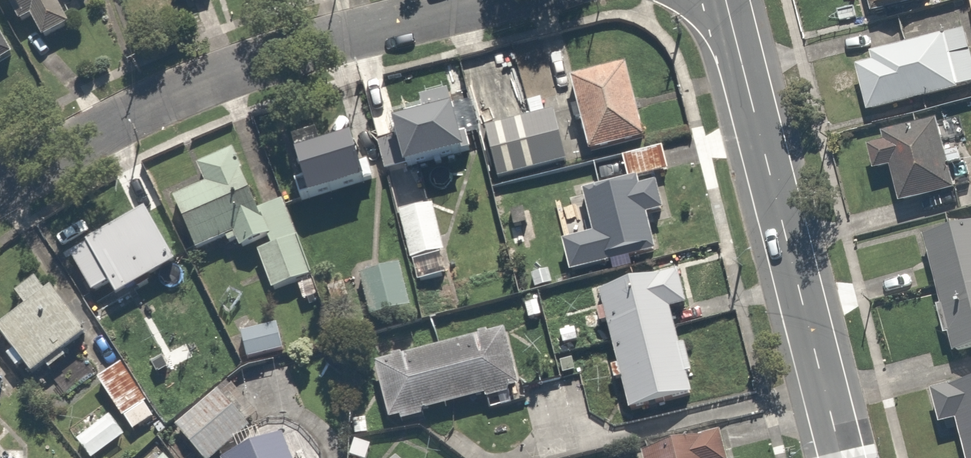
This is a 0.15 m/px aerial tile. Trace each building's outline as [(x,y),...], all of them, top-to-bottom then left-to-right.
[(25,26),(39,50),(78,28),(64,3),(69,0),(10,0),(25,26)] [(930,0),(870,0),(874,18),(932,5),(930,0)] [(866,115),(970,89),(970,38),(967,24),(875,48),(877,58),(853,64),(866,115)] [(0,40),(0,62),(9,58),(0,40)] [(625,61),(568,77),(591,155),(647,139),(625,61)] [(468,84),(480,132),(492,181),(564,164),(551,114),(531,119),(523,121),(511,73),(468,84)] [(420,105),(426,121),(400,130),(414,173),(472,153),(463,125),(452,94),(420,105)] [(952,119),(867,145),(876,174),(891,169),(901,201),(970,180),(952,119)] [(359,139),(299,159),(314,205),(375,185),(359,139)] [(657,148),(620,160),(627,184),(665,172),(657,148)] [(310,283),(288,205),(252,215),(235,156),(203,165),(210,189),(178,198),(193,252),(253,235),(270,294),(310,283)] [(647,182),(583,197),(599,268),(663,254),(647,182)] [(431,203),(398,214),(416,264),(449,252),(431,203)] [(73,258),(95,297),(110,289),(120,308),(192,268),(160,209),(73,258)] [(924,240),(957,358),(970,354),(970,227),(924,240)] [(396,266),(356,278),(371,325),(411,313),(396,266)] [(662,278),(597,296),(630,419),(695,402),(662,278)] [(28,312),(0,333),(33,380),(50,369),(62,386),(90,365),(74,344),(92,330),(61,288),(49,297),(40,284),(19,300),(28,312)] [(282,323),(240,332),(247,364),(289,355),(282,323)] [(509,334),(373,369),(387,423),(523,388),(509,334)] [(116,365),(95,381),(132,431),(154,415),(116,365)] [(224,381),(176,430),(205,457),(212,457),(257,412),(224,381)] [(929,393),(939,431),(956,426),(964,457),(970,457),(970,385),(929,393)] [(643,453),(644,457),(730,457),(723,432),(643,453)] [(276,438),(224,456),(224,457),(283,457),(276,438)]
